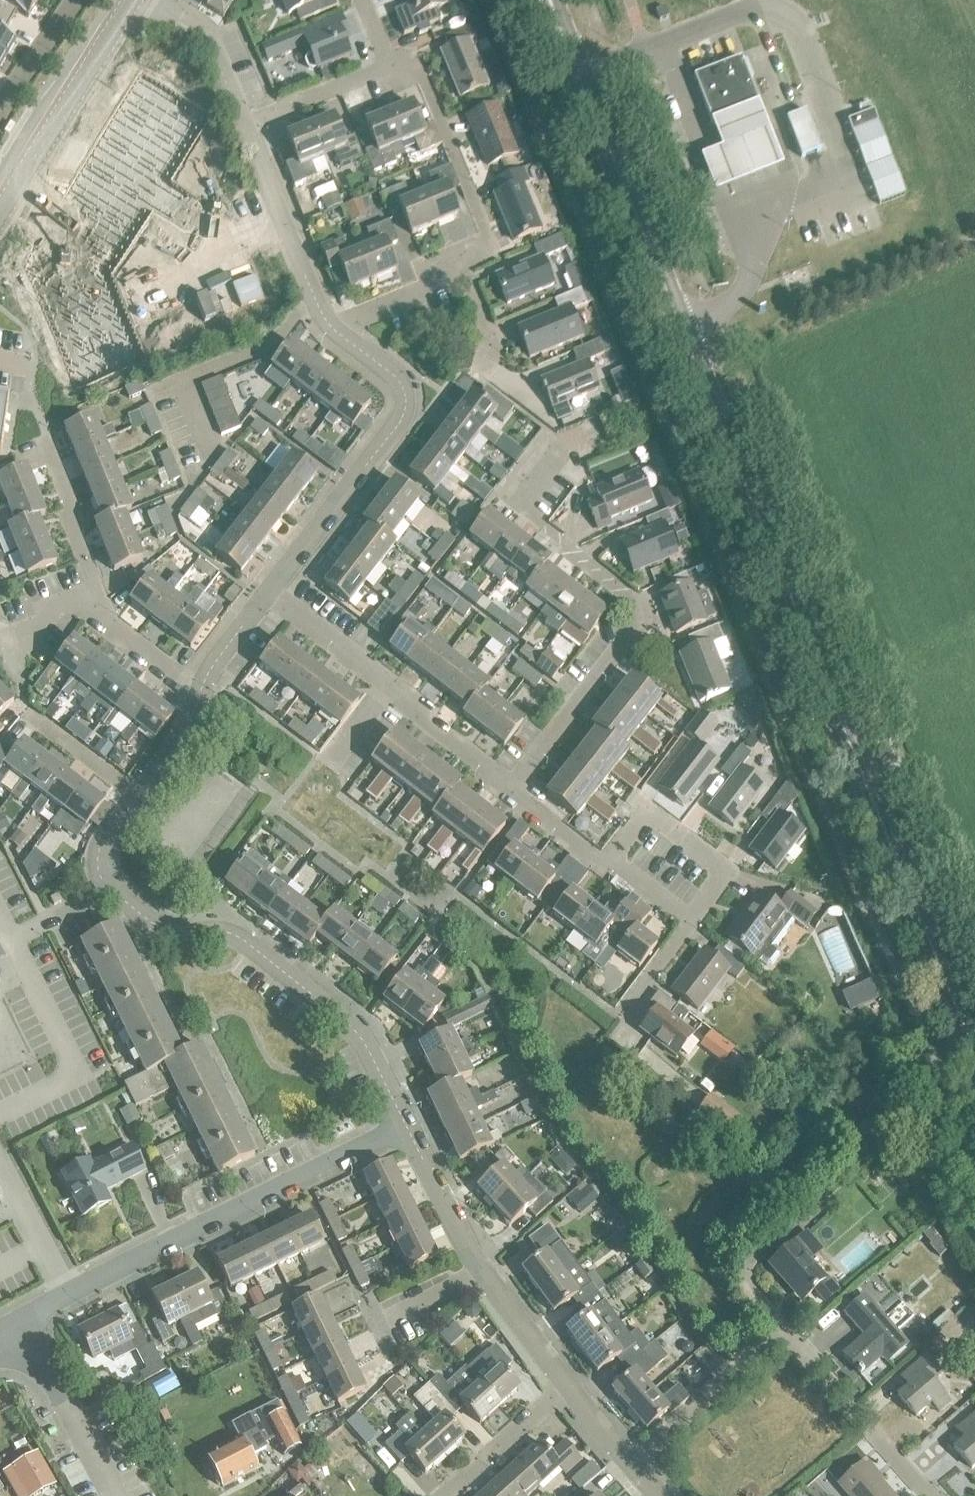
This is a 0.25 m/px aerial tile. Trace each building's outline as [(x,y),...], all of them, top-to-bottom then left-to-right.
[(10,23),(16,12),(28,19),(37,3),(33,0),(0,0),(0,17),(10,23)] [(202,5),(222,18),(234,0),(194,0),(202,5)] [(288,14),(296,11),(300,22),(336,7),(334,0),(282,0),(288,14)] [(408,5),(394,11),(403,35),(417,29),(419,35),(430,30),(428,25),(440,20),(436,9),(444,6),(441,0),(406,0),(408,5)] [(653,11),(656,20),(664,17),(666,16),(662,7),(653,11)] [(340,15),(274,41),(261,46),(268,62),(300,49),(298,46),(305,43),(310,56),(307,58),(306,62),(308,68),(312,70),(315,68),(316,70),(350,57),(344,41),(350,39),(340,15)] [(7,56),(16,40),(4,34),(10,23),(0,17),(0,51),(7,56)] [(448,48),(440,51),(459,98),(488,86),(469,40),(474,38),(470,26),(444,37),(448,48)] [(756,104),(738,58),(692,76),(710,122),(756,104)] [(501,79),(494,82),(499,94),(506,91),(508,90),(503,78),(501,79)] [(36,259),(35,265),(36,271),(41,269),(45,279),(40,282),(47,297),(52,295),(56,306),(51,308),(58,323),(63,321),(67,333),(62,335),(69,350),(74,348),(79,359),(73,362),(79,376),(123,359),(89,279),(95,270),(104,275),(118,253),(105,245),(191,108),(145,79),(133,97),(138,100),(131,110),(127,107),(115,127),(119,129),(115,138),(109,135),(98,154),(103,156),(97,165),(93,162),(82,181),(86,184),(81,192),(76,190),(65,208),(69,211),(63,220),(58,218),(45,239),(51,242),(44,252),(40,249),(37,254),(36,259)] [(857,108),(860,117),(873,112),(869,103),(857,108)] [(412,104),(389,114),(401,144),(412,139),(419,154),(441,145),(432,123),(422,128),(412,104)] [(756,104),(710,122),(719,148),(708,152),(699,155),(713,193),(724,189),(782,166),(756,104)] [(468,118),(487,166),(516,154),(496,106),(468,118)] [(784,118),(799,157),(803,155),(808,154),(816,150),(818,150),(803,111),(802,112),(792,116),(786,118),(784,118)] [(860,117),(847,122),(852,134),(878,124),(873,112),(860,117)] [(401,144),(389,114),(365,123),(375,147),(364,152),(373,173),(395,164),(389,149),(401,144)] [(333,117),(310,126),(322,157),(334,152),(340,167),(362,158),(354,136),(342,141),(333,117)] [(905,194),(878,124),(852,134),(879,204),(905,194)] [(322,157),(310,126),(286,136),(296,160),(285,164),(294,186),(316,177),(310,162),(322,157)] [(433,190),(422,195),(434,225),(458,216),(448,192),(459,187),(450,166),(427,175),(433,190)] [(493,195),(512,241),(540,230),(522,184),(527,181),(522,169),(496,180),(500,192),(493,195)] [(369,178),(368,188),(376,189),(377,179),(369,178)] [(434,225),(422,195),(410,200),(404,185),(381,194),(390,216),(401,211),(411,235),(434,225)] [(336,192),(321,198),(326,211),(341,204),(336,192)] [(360,198),(344,205),(351,221),(367,215),(360,198)] [(372,246),(360,250),(373,281),(396,271),(386,247),(398,243),(388,221),(366,231),(372,246)] [(495,276),(507,304),(553,285),(542,259),(566,249),(569,248),(564,234),(560,236),(533,247),(538,258),(495,276)] [(373,281),(360,250),(349,255),(342,240),(320,250),(329,271),(340,266),(350,290),(373,281)] [(586,305),(593,302),(587,288),(554,301),(558,312),(517,329),(529,358),(581,336),(571,311),(586,305)] [(540,380),(552,409),(566,403),(598,389),(586,361),(603,354),(610,351),(604,338),(572,352),(577,365),(540,380)] [(271,367),(292,382),(310,358),(290,342),(271,367)] [(292,382),(311,397),(330,373),(310,358),(292,382)] [(620,370),(609,374),(615,388),(626,384),(620,370)] [(311,397),(331,412),(349,388),(330,373),(311,397)] [(200,385),(204,395),(224,387),(220,377),(200,385)] [(138,381),(124,386),(128,397),(143,392),(138,381)] [(204,395),(208,405),(228,397),(224,387),(204,395)] [(331,413),(324,422),(333,428),(339,419),(351,428),(354,425),(360,416),(370,404),(349,388),(331,413)] [(470,394),(455,414),(480,433),(478,435),(493,447),(499,440),(483,428),(492,416),(502,423),(513,409),(485,388),(477,399),(470,394)] [(208,405),(213,415),(232,408),(228,397),(208,405)] [(252,409),(264,417),(270,409),(259,400),(252,409)] [(566,403),(552,409),(557,422),(572,416),(566,403)] [(150,405),(140,410),(145,423),(156,419),(150,405)] [(213,415),(217,425),(236,418),(232,408),(213,415)] [(270,409),(264,417),(276,427),(283,418),(270,409)] [(140,411),(129,416),(134,428),(145,423),(140,411)] [(455,414),(440,434),(464,452),(462,455),(478,467),(484,459),(468,447),(478,435),(480,433),(455,414)] [(360,416),(354,425),(365,433),(371,425),(360,416)] [(64,429),(74,452),(102,441),(93,417),(64,429)] [(236,418),(217,425),(221,435),(240,428),(236,418)] [(156,419),(145,423),(151,437),(161,432),(156,419)] [(258,421),(252,429),(262,437),(269,429),(258,421)] [(293,440),(305,449),(311,440),(300,431),(293,440)] [(440,434),(425,454),(449,472),(447,475),(463,487),(469,479),(453,467),(462,455),(464,452),(440,434)] [(311,440),(305,449),(316,457),(323,449),(311,440)] [(74,452),(83,475),(112,464),(102,441),(74,452)] [(228,450),(219,462),(228,469),(237,457),(228,450)] [(159,455),(164,469),(175,466),(169,451),(159,455)] [(449,472),(425,454),(410,474),(433,492),(432,494),(448,506),(454,498),(438,487),(447,475),(449,472)] [(292,455),(276,475),(300,494),(316,474),(292,455)] [(219,462),(210,474),(211,475),(219,481),(223,477),(229,482),(241,492),(248,484),(228,469),(219,462)] [(83,475),(93,498),(121,487),(112,464),(83,475)] [(175,466),(164,469),(170,482),(180,478),(175,466)] [(496,466),(488,475),(499,483),(506,474),(496,466)] [(6,503),(35,492),(26,468),(0,478),(0,486),(6,503)] [(599,498),(587,503),(598,529),(611,524),(608,518),(650,501),(647,494),(653,492),(648,481),(643,483),(638,472),(596,490),(599,498)] [(276,475),(261,495),(285,514),(300,494),(276,475)] [(394,481),(378,501),(403,520),(418,500),(394,481)] [(480,486),(473,495),(484,503),(492,493),(481,484),(480,486)] [(93,498),(102,521),(123,514),(130,510),(121,487),(93,498)] [(198,489),(189,501),(198,508),(207,496),(198,489)] [(6,503),(16,525),(37,518),(44,515),(35,492),(6,503)] [(261,495),(246,514),(270,533),(285,514),(261,495)] [(198,508),(189,501),(180,513),(189,520),(198,508)] [(370,526),(369,526),(388,539),(403,520),(378,501),(363,521),(370,526)] [(155,510),(161,524),(171,520),(165,506),(155,510)] [(454,517),(466,526),(474,514),(463,506),(454,517)] [(668,510),(660,513),(645,520),(649,530),(620,542),(633,574),(676,556),(664,528),(674,524),(668,510)] [(470,536),(490,552),(507,528),(488,513),(470,536)] [(94,524),(104,548),(132,536),(123,514),(102,521),(94,524)] [(246,514),(231,534),(255,553),(270,533),(246,514)] [(8,528),(18,552),(46,541),(37,518),(16,525),(8,528)] [(171,520),(161,524),(167,538),(177,533),(171,520)] [(673,529),(678,543),(688,539),(683,525),(673,529)] [(369,526),(354,546),(379,564),(394,544),(388,539),(369,526)] [(505,577),(506,575),(505,574),(528,544),(507,528),(490,552),(479,567),(488,574),(493,568),(504,576),(505,577)] [(436,529),(430,537),(437,543),(444,535),(436,529)] [(437,543),(436,545),(445,553),(455,540),(445,533),(444,535),(437,543)] [(255,553),(231,534),(216,554),(240,573),(255,553)] [(132,536),(104,548),(114,571),(142,560),(132,536)] [(46,541),(18,552),(27,576),(56,564),(46,541)] [(523,577),(530,583),(531,584),(545,566),(549,560),(528,544),(505,574),(506,575),(518,584),(523,577)] [(445,553),(436,545),(434,547),(428,556),(427,556),(436,564),(445,553)] [(354,546),(340,565),(364,584),(379,564),(354,546)] [(364,584),(340,565),(324,585),(348,604),(364,584)] [(421,565),(416,570),(425,576),(429,571),(421,565)] [(526,590),(546,605),(564,582),(545,566),(531,584),(530,583),(526,590)] [(658,568),(650,571),(655,585),(664,582),(658,568)] [(414,572),(405,584),(414,592),(424,580),(414,572)] [(442,581),(459,594),(466,585),(449,572),(442,581)] [(660,595),(676,633),(705,622),(705,621),(715,617),(705,591),(694,596),(685,573),(669,580),(673,590),(660,595)] [(148,578),(130,602),(150,618),(168,593),(171,595),(183,580),(175,574),(164,589),(148,578)] [(405,584),(396,577),(387,588),(396,595),(390,603),(400,611),(414,592),(405,584)] [(433,580),(425,590),(441,603),(442,602),(452,609),(459,600),(447,591),(433,580)] [(546,605),(566,620),(585,597),(564,582),(546,605)] [(168,593),(150,618),(170,633),(188,609),(191,610),(203,595),(206,591),(198,585),(195,589),(183,605),(171,595),(168,593)] [(466,585),(459,594),(476,606),(483,598),(466,585)] [(223,598),(231,604),(240,592),(232,586),(223,598)] [(585,597),(566,620),(567,621),(560,630),(581,646),(588,637),(606,613),(585,597)] [(459,600),(452,609),(464,618),(471,608),(459,600)] [(386,601),(367,626),(380,636),(399,610),(386,601)] [(188,609),(170,633),(190,648),(208,624),(210,626),(222,610),(215,604),(203,620),(191,610),(188,609)] [(484,612),(500,625),(507,616),(490,604),(484,612)] [(507,616),(500,625),(516,637),(523,628),(507,616)] [(479,630),(491,639),(498,630),(486,621),(479,630)] [(408,624),(389,648),(408,663),(428,640),(435,632),(426,625),(420,633),(408,624)] [(692,649),(680,654),(700,702),(729,690),(710,645),(723,640),(717,626),(687,638),(692,649)] [(498,630),(491,639),(503,648),(510,639),(498,630)] [(60,669),(72,678),(75,680),(94,655),(73,640),(55,663),(53,662),(32,689),(40,695),(60,669)] [(408,663),(427,678),(447,654),(428,640),(408,663)] [(259,665),(280,680),(298,656),(278,641),(259,665)] [(519,654),(535,666),(544,652),(535,645),(531,651),(525,646),(519,654)] [(544,652),(535,666),(552,679),(558,671),(563,665),(546,651),(544,653),(544,652)] [(427,678),(450,695),(467,669),(447,654),(427,678)] [(72,678),(60,693),(68,699),(74,692),(86,702),(92,693),(94,695),(113,671),(94,655),(75,680),(72,678)] [(280,680),(299,695),(318,671),(298,656),(280,680)] [(524,678),(530,670),(519,661),(512,670),(524,678)] [(450,695),(468,709),(482,692),(488,685),(467,669),(450,695)] [(530,670),(524,678),(536,688),(542,679),(530,670)] [(100,699),(112,708),(114,710),(133,685),(113,671),(94,695),(92,693),(86,702),(80,708),(88,714),(100,699)] [(299,695),(299,696),(319,711),(338,686),(318,671),(299,695)] [(630,677),(618,693),(647,715),(655,706),(673,720),(678,714),(630,677)] [(119,714),(132,723),(134,725),(153,700),(133,685),(114,710),(112,708),(100,724),(108,729),(119,714)] [(338,686),(319,711),(339,726),(358,702),(338,686)] [(249,698),(260,706),(268,698),(256,689),(249,698)] [(13,702),(0,690),(0,716),(13,702)] [(463,715),(482,730),(502,707),(482,692),(468,709),(463,715)] [(618,693),(606,708),(635,731),(647,715),(618,693)] [(268,698),(260,706),(272,716),(279,706),(268,698)] [(134,725),(132,723),(120,738),(127,744),(139,729),(154,740),(173,716),(153,700),(134,725)] [(52,704),(44,715),(51,720),(59,709),(52,704)] [(502,707),(482,730),(503,746),(522,722),(502,707)] [(592,726),(597,730),(621,748),(622,748),(635,731),(606,708),(592,726)] [(700,714),(686,733),(702,745),(716,726),(702,715),(700,714)] [(288,728),(300,736),(306,727),(295,719),(288,728)] [(306,727),(300,736),(312,746),(318,737),(306,727)] [(81,729),(74,738),(84,745),(91,736),(81,729)] [(597,730),(586,744),(615,767),(626,751),(622,748),(621,748),(597,730)] [(633,740),(643,748),(651,737),(641,730),(633,740)] [(751,731),(743,741),(751,747),(759,737),(751,731)] [(371,762),(389,776),(412,746),(394,732),(371,762)] [(651,737),(643,748),(653,756),(661,745),(651,737)] [(102,740),(93,752),(104,760),(113,748),(102,740)] [(22,780),(25,782),(43,758),(23,742),(14,754),(1,745),(0,747),(0,785),(10,771),(22,780)] [(658,788),(683,807),(717,762),(692,742),(658,788)] [(586,744),(573,760),(602,783),(615,767),(586,744)] [(389,776),(405,788),(428,758),(412,746),(389,776)] [(731,779),(708,808),(733,827),(765,785),(741,767),(750,754),(740,746),(720,771),(731,779)] [(115,750),(109,758),(119,766),(125,757),(115,750)] [(30,786),(42,795),(44,797),(63,772),(43,758),(25,782),(22,780),(10,796),(18,802),(30,786)] [(405,788),(421,800),(444,771),(428,758),(405,788)] [(573,760),(560,776),(590,799),(602,783),(573,760)] [(612,776),(622,783),(630,773),(621,765),(612,776)] [(421,800),(436,812),(456,788),(460,783),(444,771),(421,800)] [(50,801),(62,810),(64,812),(78,793),(82,787),(63,772),(44,797),(42,795),(30,811),(38,816),(50,801)] [(380,773),(372,784),(383,792),(390,781),(380,773)] [(630,773),(622,783),(633,791),(641,781),(630,773)] [(590,799),(560,776),(546,794),(576,817),(590,799)] [(383,792),(372,784),(364,794),(375,802),(383,792)] [(64,812),(62,810),(50,826),(58,832),(70,816),(85,827),(103,803),(82,787),(78,793),(64,812)] [(432,816),(449,829),(471,799),(456,788),(436,812),(432,816)] [(760,816),(770,824),(749,850),(775,870),(802,833),(782,817),(792,804),(778,793),(760,816)] [(413,798),(405,808),(415,816),(423,806),(413,798)] [(588,808),(597,815),(605,805),(596,798),(588,808)] [(449,829),(464,841),(486,811),(471,799),(449,829)] [(605,805),(597,815),(608,824),(616,813),(605,805)] [(415,816),(405,808),(397,819),(407,826),(415,816)] [(486,811),(464,841),(475,849),(461,868),(467,873),(505,825),(486,811)] [(384,812),(378,820),(384,825),(390,817),(384,812)] [(499,846),(508,853),(513,846),(514,848),(529,829),(519,821),(499,846)] [(270,834),(287,846),(292,837),(276,826),(270,834)] [(441,828),(434,838),(444,846),(452,836),(441,828)] [(17,830),(9,840),(18,847),(26,837),(17,830)] [(292,837),(287,846),(304,858),(310,850),(292,837)] [(444,846),(434,838),(426,848),(436,856),(444,846)] [(499,846),(486,864),(494,870),(515,886),(533,862),(539,854),(531,848),(525,856),(514,848),(513,846),(508,853),(499,846)] [(243,860),(225,884),(247,901),(265,877),(271,869),(249,852),(243,860)] [(311,864),(327,876),(333,868),(317,856),(311,864)] [(22,865),(29,880),(43,873),(35,858),(22,865)] [(533,862),(515,886),(536,902),(537,901),(544,907),(577,865),(567,858),(558,869),(548,861),(542,869),(533,862)] [(553,914),(573,930),(592,906),(573,892),(587,873),(577,865),(544,907),(554,914),(553,914)] [(333,868),(327,876),(344,889),(350,881),(333,868)] [(265,877),(247,901),(268,916),(284,891),(290,883),(282,876),(275,885),(265,877)] [(361,884),(376,896),(383,888),(367,876),(361,884)] [(471,883),(463,894),(471,900),(479,889),(471,883)] [(383,888),(376,896),(394,909),(400,900),(383,888)] [(729,940),(754,958),(759,962),(762,958),(767,962),(769,962),(775,954),(775,952),(770,947),(792,920),(804,929),(816,913),(820,906),(812,900),(811,902),(795,890),(792,894),(790,893),(778,908),(758,893),(746,910),(749,913),(729,940)] [(268,916),(288,931),(304,907),(284,891),(268,916)] [(50,899),(54,906),(61,902),(57,895),(50,899)] [(592,907),(573,930),(592,944),(583,956),(594,965),(603,953),(609,946),(620,931),(639,905),(629,897),(616,914),(610,909),(604,916),(592,907)] [(398,912),(414,924),(420,916),(404,904),(398,912)] [(620,931),(609,946),(617,952),(638,968),(656,945),(637,930),(650,913),(639,905),(620,931)] [(308,946),(316,935),(325,922),(304,907),(288,931),(308,946)] [(316,935),(336,950),(354,927),(333,911),(325,922),(316,935)] [(184,1105),(178,1108),(180,1114),(186,1111),(217,1173),(254,1155),(244,1136),(241,1129),(224,1094),(220,1086),(200,1046),(194,1049),(182,1055),(152,994),(148,987),(127,944),(118,926),(81,944),(112,1006),(106,1009),(109,1015),(115,1012),(133,1049),(128,1052),(130,1058),(136,1055),(145,1073),(124,1084),(128,1093),(133,1104),(135,1107),(174,1087),(184,1105)] [(336,950),(357,966),(374,942),(354,927),(336,950)] [(374,942),(357,966),(377,982),(395,958),(374,942)] [(440,945),(430,958),(439,965),(449,952),(440,945)] [(672,991),(697,1010),(726,972),(736,979),(745,967),(718,946),(711,956),(703,950),(672,991)] [(389,1006),(403,1016),(430,978),(439,965),(430,958),(421,971),(417,968),(410,978),(404,973),(382,1003),(388,1008),(389,1006)] [(430,978),(403,1016),(416,1026),(414,1028),(420,1032),(443,1003),(432,994),(439,984),(430,978)] [(74,984),(81,998),(90,994),(83,980),(74,984)] [(656,1009),(640,1030),(676,1057),(692,1035),(679,1025),(688,1014),(682,1010),(658,992),(649,1004),(656,1009)] [(442,1017),(448,1030),(466,1022),(492,1009),(486,998),(460,1010),(459,1008),(442,1017)] [(422,1054),(430,1068),(471,1048),(467,1039),(456,1044),(450,1031),(416,1048),(420,1054),(422,1054)] [(434,1084),(438,1090),(459,1081),(471,1075),(465,1062),(476,1057),(471,1048),(430,1068),(437,1083),(434,1084)] [(703,1065),(700,1076),(722,1083),(725,1072),(703,1065)] [(431,1103),(438,1117),(480,1097),(476,1088),(465,1093),(459,1081),(438,1090),(425,1097),(428,1104),(431,1103)] [(443,1134),(446,1140),(480,1124),(474,1112),(484,1106),(497,1100),(493,1092),(480,1097),(438,1117),(445,1132),(443,1134)] [(128,1093),(122,1096),(127,1107),(132,1105),(133,1104),(128,1093)] [(711,1095),(699,1110),(733,1136),(740,1126),(745,1120),(711,1095)] [(534,1098),(520,1105),(526,1116),(540,1109),(534,1098)] [(127,1107),(120,1110),(127,1126),(140,1120),(132,1105),(127,1107)] [(480,1124),(446,1140),(449,1147),(452,1146),(459,1161),(501,1141),(496,1131),(486,1136),(480,1124)] [(156,1149),(162,1162),(175,1156),(168,1143),(156,1149)] [(117,1184),(144,1171),(131,1146),(91,1166),(89,1162),(62,1176),(82,1217),(109,1203),(102,1190),(116,1182),(117,1184)] [(482,1194),(493,1206),(527,1174),(521,1168),(512,1176),(503,1166),(512,1158),(504,1148),(486,1164),(494,1173),(475,1190),(480,1196),(482,1194)] [(559,1148),(549,1157),(557,1166),(567,1157),(564,1154),(559,1148)] [(363,1177),(374,1199),(401,1186),(390,1164),(363,1177)] [(527,1175),(493,1206),(505,1219),(503,1221),(508,1227),(527,1210),(535,1218),(552,1202),(544,1193),(535,1183),(527,1175)] [(584,1183),(567,1198),(570,1202),(580,1214),(594,1202),(598,1198),(589,1187),(588,1188),(584,1183)] [(374,1199),(384,1220),(411,1207),(401,1186),(374,1199)] [(319,1205),(327,1222),(337,1217),(328,1200),(319,1205)] [(384,1220),(397,1246),(424,1232),(411,1207),(384,1220)] [(310,1216),(285,1228),(299,1254),(323,1243),(310,1216)] [(337,1217),(327,1222),(337,1242),(347,1237),(337,1217)] [(540,1257),(522,1271),(537,1291),(575,1263),(562,1245),(553,1234),(547,1225),(528,1240),(534,1248),(540,1257)] [(285,1228),(262,1240),(276,1266),(299,1254),(285,1228)] [(621,1229),(610,1238),(618,1249),(629,1240),(621,1229)] [(930,1229),(922,1236),(930,1245),(938,1238),(930,1229)] [(424,1232),(397,1246),(409,1270),(436,1257),(424,1232)] [(808,1261),(820,1250),(807,1234),(770,1265),(782,1279),(786,1276),(805,1298),(814,1290),(824,1302),(838,1290),(827,1277),(824,1280),(808,1261)] [(262,1240),(239,1251),(254,1276),(276,1266),(262,1240)] [(341,1251),(350,1269),(359,1264),(350,1246),(341,1251)] [(254,1276),(239,1251),(217,1262),(230,1288),(254,1276)] [(635,1267),(644,1280),(652,1274),(643,1261),(635,1267)] [(578,1307),(602,1289),(605,1287),(593,1271),(585,1276),(575,1263),(537,1291),(552,1313),(572,1299),(578,1307)] [(359,1264),(350,1269),(360,1288),(369,1284),(366,1277),(359,1264)] [(189,1278),(174,1286),(194,1327),(204,1323),(227,1311),(216,1290),(206,1295),(195,1272),(188,1276),(189,1278)] [(331,1272),(312,1281),(317,1290),(336,1280),(331,1272)] [(317,1290),(312,1281),(302,1286),(294,1289),(298,1299),(317,1290)] [(194,1327),(174,1286),(159,1293),(158,1290),(151,1294),(162,1317),(152,1322),(162,1343),(173,1338),(168,1327),(180,1321),(192,1347),(202,1343),(194,1327)] [(566,1330),(581,1351),(619,1322),(604,1303),(610,1299),(602,1289),(578,1307),(584,1316),(566,1330)] [(286,1294),(268,1303),(272,1312),(290,1303),(286,1294)] [(864,1336),(842,1355),(860,1375),(887,1351),(892,1357),(906,1345),(864,1296),(844,1314),(864,1336)] [(292,1310),(303,1334),(330,1321),(318,1297),(292,1310)] [(472,1302),(463,1310),(468,1315),(475,1315),(480,1310),(472,1302)] [(272,1312),(268,1303),(248,1312),(253,1321),(272,1312)] [(948,1312),(931,1326),(937,1333),(954,1319),(948,1312)] [(145,1371),(139,1374),(144,1382),(165,1371),(152,1345),(147,1347),(136,1324),(125,1330),(118,1316),(105,1322),(103,1318),(78,1330),(93,1359),(130,1340),(136,1352),(145,1371)] [(303,1334),(314,1355),(340,1341),(330,1321),(303,1334)] [(615,1359),(622,1366),(648,1345),(637,1330),(628,1336),(619,1322),(581,1351),(596,1372),(615,1359)] [(263,1330),(254,1335),(263,1354),(272,1349),(271,1346),(266,1336),(263,1330)] [(273,1332),(266,1336),(271,1346),(278,1343),(273,1332)] [(937,1336),(930,1342),(939,1352),(946,1346),(937,1336)] [(314,1355),(325,1379),(352,1365),(340,1341),(314,1355)] [(611,1391),(628,1410),(651,1391),(641,1380),(666,1358),(654,1342),(648,1346),(648,1345),(622,1366),(629,1376),(611,1391)] [(682,1344),(682,1349),(684,1352),(688,1353),(692,1351),(693,1346),(690,1343),(686,1342),(682,1344)] [(490,1374),(479,1384),(499,1406),(518,1389),(502,1371),(510,1364),(494,1346),(478,1360),(490,1374)] [(693,1356),(709,1375),(719,1367),(703,1348),(693,1356)] [(272,1349),(263,1354),(272,1372),(281,1367),(272,1349)] [(897,1396),(915,1417),(930,1404),(938,1413),(949,1403),(931,1382),(940,1374),(925,1356),(905,1373),(913,1382),(897,1396)] [(352,1365),(325,1379),(337,1403),(364,1390),(352,1365)] [(438,1376),(428,1384),(456,1414),(464,1406),(479,1424),(499,1406),(479,1384),(465,1368),(446,1385),(438,1376)] [(286,1376),(276,1381),(285,1398),(294,1394),(288,1382),(286,1376)] [(299,1376),(288,1382),(294,1394),(305,1389),(299,1376)] [(392,1377),(381,1387),(391,1397),(402,1387),(392,1377)] [(435,1423),(424,1433),(424,1434),(444,1456),(463,1438),(448,1421),(456,1414),(428,1384),(413,1398),(435,1423)] [(651,1391),(628,1410),(645,1430),(667,1412),(670,1415),(688,1399),(677,1386),(659,1401),(651,1391)] [(145,1388),(138,1392),(144,1404),(151,1400),(145,1388)] [(294,1394),(285,1398),(295,1418),(304,1414),(294,1394)] [(283,1413),(265,1423),(282,1458),(301,1448),(283,1413)] [(969,1434),(953,1448),(971,1469),(974,1466),(974,1413),(961,1425),(969,1434)] [(347,1424),(357,1436),(368,1426),(358,1414),(347,1424)] [(424,1434),(424,1433),(409,1415),(407,1416),(395,1427),(399,1432),(384,1445),(400,1463),(408,1456),(424,1473),(444,1456),(424,1434)] [(241,1441),(207,1457),(222,1487),(256,1470),(250,1457),(266,1448),(249,1416),(232,1425),(241,1441)] [(23,1441),(12,1447),(15,1452),(26,1446),(23,1441)] [(504,1474),(524,1495),(527,1495),(559,1467),(565,1474),(580,1460),(564,1442),(550,1455),(538,1442),(504,1474)] [(3,1472),(17,1495),(35,1495),(55,1484),(38,1453),(3,1472)] [(314,1461),(303,1470),(307,1476),(311,1480),(322,1471),(314,1461)] [(591,1461),(582,1470),(591,1480),(600,1472),(591,1461)] [(848,1495),(892,1495),(873,1475),(875,1473),(865,1461),(838,1485),(848,1495)] [(299,1465),(288,1473),(296,1483),(297,1484),(307,1476),(303,1470),(299,1465)] [(504,1474),(479,1495),(524,1495),(504,1474)] [(302,1491),(297,1484),(296,1483),(286,1492),(289,1495),(296,1495),(302,1491)]
